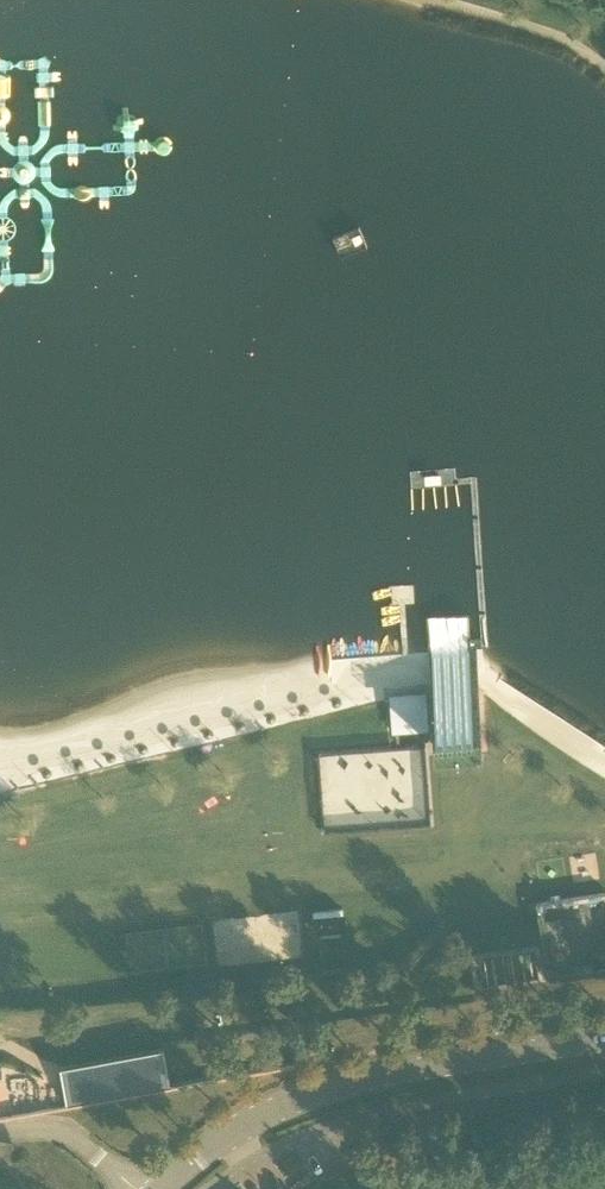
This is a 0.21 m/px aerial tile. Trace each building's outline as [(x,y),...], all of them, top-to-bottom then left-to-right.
[(387,690),(389,731),(427,730),(425,689),(387,690)] [(428,745),(318,749),(321,829),(431,825),(428,745)] [(297,909),(213,921),(220,968),(304,955),(297,909)] [(106,1082),(110,1098),(157,1089),(154,1073),(106,1082)]
